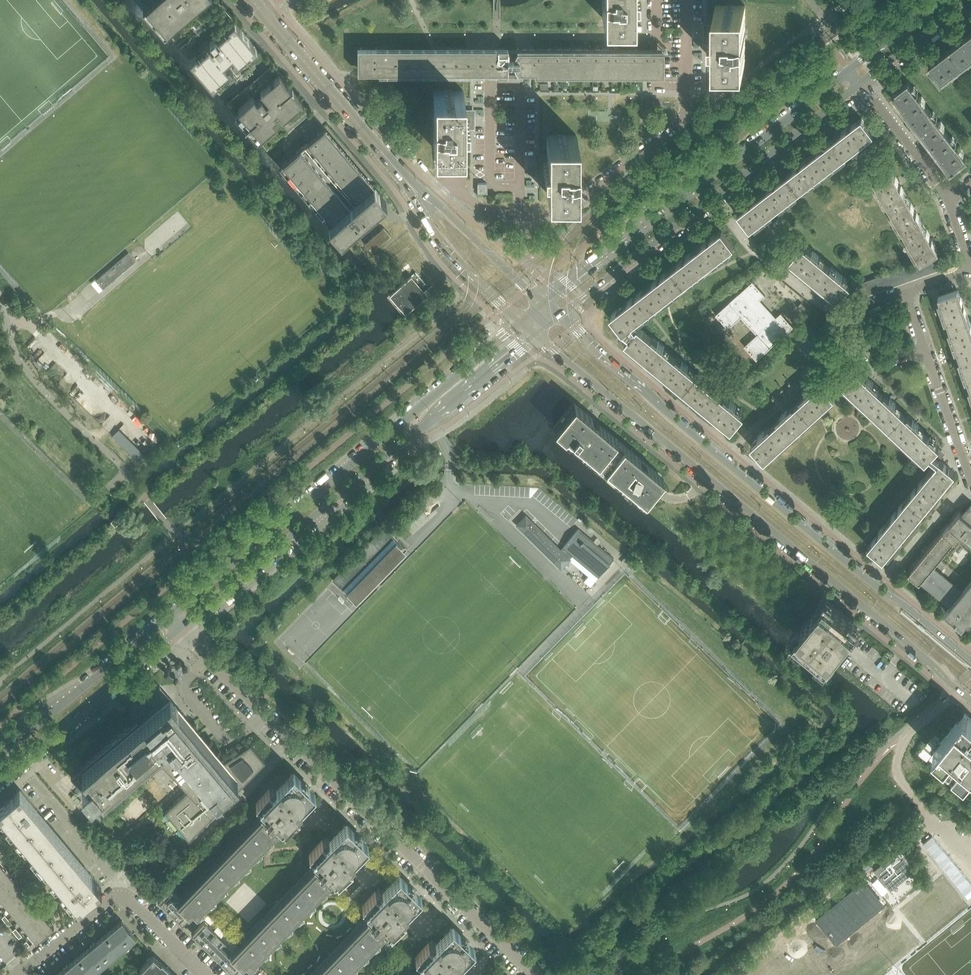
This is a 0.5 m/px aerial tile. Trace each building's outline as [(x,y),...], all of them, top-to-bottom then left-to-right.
[(216,0),(138,0),(145,8),(143,10),(164,36),(167,34),(189,60),(212,87),(219,95),(264,57),(216,0)] [(602,9),(602,16),(602,18),(617,18),(632,18),(632,0),(602,0),(602,9)] [(715,26),(706,26),(706,41),(715,41),(715,44),(715,63),(730,63),(745,63),(745,39),(745,38),(745,34),(745,32),(739,32),(739,30),(745,30),(745,29),(745,25),(745,5),(732,5),(730,5),(715,5),(715,24),(715,26)] [(970,57),(970,33),(965,37),(965,36),(960,40),(960,41),(951,48),(963,64),(970,57)] [(663,49),(641,49),(508,49),(508,47),(357,47),(357,72),(449,71),(534,71),(534,74),(663,74),(663,49)] [(942,80),(963,64),(951,48),(940,56),(939,56),(934,60),(935,60),(930,64),(929,65),(941,81),(942,80)] [(312,113),(302,101),(272,66),(226,104),(234,113),(234,112),(238,117),(257,139),(257,140),(267,151),(312,113)] [(927,107),(919,96),(909,83),(909,82),(908,81),(892,94),(893,95),(893,94),(900,104),(900,105),(903,109),(904,110),(904,109),(912,119),(927,107)] [(465,123),(465,119),(465,114),(463,114),(463,90),(433,90),(433,118),(440,118),(440,121),(433,121),(433,148),(463,148),(463,124),(465,123)] [(947,132),(939,121),(927,107),(912,119),(920,129),(919,130),(923,135),(924,134),(931,144),(947,132)] [(861,117),(850,126),(837,136),(849,152),(873,133),(861,117)] [(386,198),(324,126),(306,141),(279,165),(340,237),(386,198)] [(966,157),(958,147),(947,132),(931,144),(939,154),(938,155),(942,160),(943,159),(950,169),(950,170),(952,168),(953,169),(955,167),(954,167),(967,157),(966,156),(966,157)] [(577,193),(577,164),(577,162),(570,162),(570,160),(577,160),(577,135),(547,135),(547,159),(545,159),(545,168),(547,168),(547,193),(577,193)] [(839,159),(849,152),(837,136),(813,155),(825,171),(835,163),(836,165),(838,163),(841,161),(839,159)] [(814,178),(825,171),(813,155),(788,174),(800,190),(810,182),(811,184),(813,183),(816,180),(814,178)] [(907,197),(891,171),(891,170),(874,180),(890,207),(907,197)] [(790,198),(800,190),(788,174),(763,193),(775,209),(785,201),(786,203),(791,200),(790,198)] [(487,192),(487,183),(477,183),(477,192),(487,192)] [(750,228),(775,209),(763,193),(738,212),(750,228)] [(922,224),(907,197),(890,207),(896,218),(894,219),(897,224),(899,223),(903,230),(905,234),(922,224)] [(938,251),(931,239),(922,224),(905,234),(921,260),(925,258),(930,256),(935,253),(938,251)] [(371,251),(389,236),(383,228),(365,243),(371,251)] [(734,246),(722,230),(697,249),(709,265),(734,246)] [(826,264),(815,255),(802,244),(789,260),(813,280),(826,264)] [(709,265),(697,249),(672,268),(684,283),(694,276),(696,278),(700,274),(699,272),(709,265)] [(135,260),(128,252),(96,280),(103,288),(135,260)] [(940,269),(935,253),(930,256),(935,271),(940,269)] [(935,271),(930,256),(925,258),(929,273),(935,271)] [(929,273),(925,258),(921,260),(921,261),(920,261),(924,274),(929,273)] [(924,274),(920,261),(915,263),(919,276),(924,274)] [(919,276),(915,263),(909,265),(914,278),(919,276)] [(850,284),(847,281),(826,264),(813,280),(838,300),(843,293),(849,286),(850,284)] [(914,278),(909,265),(904,267),(909,280),(914,278)] [(909,280),(904,267),(899,269),(903,282),(909,280)] [(684,283),(672,268),(648,287),(660,303),(669,295),(671,297),(675,294),(674,292),(684,283)] [(903,282),(899,269),(894,270),(898,284),(903,282)] [(898,284),(894,270),(889,272),(893,285),(898,284)] [(417,297),(431,284),(428,286),(426,283),(415,271),(388,294),(401,310),(417,297)] [(893,285),(889,272),(883,274),(888,287),(893,285)] [(888,287),(883,274),(878,276),(883,289),(888,287)] [(883,289),(878,276),(873,278),(877,291),(883,289)] [(877,291),(873,278),(868,280),(872,293),(877,291)] [(872,293),(868,280),(862,281),(867,295),(872,293)] [(752,281),(716,314),(728,328),(741,316),(757,334),(744,345),(757,359),(793,326),(781,313),(776,317),(760,299),(765,295),(752,281)] [(867,295),(862,281),(852,285),(851,284),(850,284),(849,286),(857,293),(861,296),(861,297),(867,295)] [(857,293),(849,286),(843,293),(852,300),(857,293)] [(660,303),(648,287),(623,306),(635,322),(645,314),(646,316),(651,312),(649,310),(660,303)] [(967,318),(962,304),(957,289),(938,295),(949,325),(967,318)] [(811,313),(801,302),(797,306),(806,317),(811,313)] [(635,322),(623,306),(610,316),(622,331),(623,331),(624,331),(631,324),(635,322)] [(967,318),(949,325),(959,354),(970,349),(970,329),(967,318)] [(635,350),(648,335),(638,326),(635,322),(631,324),(624,331),(630,336),(625,342),(635,350)] [(672,355),(662,347),(664,345),(659,341),(658,343),(648,335),(635,350),(659,370),(672,355)] [(959,354),(969,383),(970,383),(970,349),(959,354)] [(696,374),(686,366),(687,364),(683,361),(681,363),(672,355),(659,370),(683,390),(696,374)] [(843,384),(855,372),(845,361),(841,364),(838,361),(836,363),(839,366),(821,382),(832,395),(843,384)] [(871,383),(873,381),(868,377),(867,379),(857,370),(855,372),(843,384),(866,405),(879,391),(871,383)] [(720,394),(710,386),(712,384),(707,381),(705,382),(696,374),(683,390),(707,409),(720,394)] [(811,417),(834,397),(834,396),(832,395),(821,382),(811,390),(809,389),(806,392),(805,392),(807,394),(797,403),(811,417)] [(893,404),(895,402),(891,398),(889,400),(879,391),(866,405),(889,427),(902,412),(893,404)] [(744,414),(733,405),(720,394),(707,409),(731,430),(744,414)] [(663,476),(600,424),(592,418),(574,403),(554,427),(572,442),(627,487),(623,492),(630,497),(633,489),(645,498),(663,476)] [(788,438),(811,417),(797,403),(788,412),(786,410),(782,414),(783,415),(774,424),(788,438)] [(916,425),(918,424),(914,419),(912,421),(902,412),(889,427),(911,448),(925,433),(916,425)] [(764,460),(788,438),(774,424),(765,432),(763,430),(759,434),(761,436),(751,445),(764,460)] [(937,449),(939,447),(939,446),(925,433),(911,448),(932,468),(939,459),(943,455),(937,449)] [(943,486),(955,472),(939,459),(932,468),(928,473),(943,486)] [(937,497),(935,496),(943,486),(928,473),(908,497),(923,510),(931,501),(933,502),(936,498),(937,497)] [(917,522),(915,520),(923,510),(908,497),(888,521),(904,534),(911,525),(913,526),(917,522)] [(955,621),(962,627),(967,621),(969,623),(970,621),(970,580),(962,590),(933,566),(951,544),(953,546),(955,544),(953,542),(954,541),(960,533),(970,542),(970,503),(962,513),(960,511),(949,524),(950,524),(943,532),(908,573),(919,583),(920,583),(920,582),(950,606),(945,611),(954,619),(956,617),(958,618),(955,621)] [(605,548),(594,538),(592,540),(581,531),(578,528),(560,550),(526,516),(518,524),(561,566),(569,558),(568,558),(572,552),(599,575),(598,575),(599,576),(614,558),(613,558),(604,550),(605,548)] [(896,547),(897,546),(897,545),(896,544),(904,534),(888,521),(868,546),(883,558),(892,548),(894,550),(896,547)] [(634,563),(625,556),(621,561),(630,568),(634,563)] [(827,661),(857,624),(825,598),(795,634),(827,661)] [(134,723),(71,775),(73,779),(75,780),(90,799),(92,802),(98,797),(125,770),(148,748),(157,757),(187,790),(175,802),(165,811),(189,839),(265,760),(250,743),(241,749),(239,750),(224,760),(170,696),(167,698),(165,697),(163,698),(159,702),(155,696),(149,702),(148,701),(147,701),(146,701),(145,701),(144,701),(143,702),(142,703),(142,704),(142,705),(143,706),(143,707),(136,712),(141,717),(134,723)] [(970,771),(970,718),(964,713),(933,750),(966,777),(970,771)] [(266,812),(264,815),(277,828),(280,825),(284,830),(285,831),(295,821),(299,817),(299,816),(298,817),(294,814),(298,810),(315,792),(293,771),(276,788),(272,792),(269,789),(270,788),(269,787),(256,803),(257,803),(266,812)] [(131,794),(135,790),(131,785),(126,790),(131,794)] [(36,807),(19,787),(0,803),(0,810),(79,904),(101,885),(36,807)] [(197,913),(260,848),(278,829),(277,828),(264,815),(182,899),(180,897),(177,901),(189,913),(189,912),(192,908),(197,913)] [(320,864),(317,867),(331,879),(333,877),(337,881),(337,882),(338,882),(348,873),(353,868),(352,868),(351,869),(348,865),(351,861),(368,843),(346,822),(329,840),(325,844),(322,840),(323,839),(322,839),(318,844),(309,854),(309,855),(310,854),(320,864)] [(921,841),(966,897),(970,893),(970,884),(930,833),(921,841)] [(914,871),(911,867),(915,863),(916,863),(903,847),(902,847),(875,870),(875,869),(874,870),(891,890),(890,889),(913,870),(914,871)] [(10,873),(5,866),(0,870),(0,881),(10,873)] [(250,965),(314,899),(332,880),(331,879),(317,867),(236,950),(234,949),(230,953),(242,965),(243,964),(242,963),(245,960),(250,965)] [(16,879),(10,873),(0,881),(0,892),(16,879)] [(373,915),(370,918),(384,931),(386,928),(391,933),(390,933),(391,934),(401,924),(406,920),(405,919),(404,920),(401,916),(404,913),(422,895),(399,874),(382,891),(379,895),(375,892),(376,891),(375,890),(371,895),(362,906),(363,906),(373,915)] [(21,885),(16,879),(0,892),(0,895),(4,900),(21,885)] [(9,906),(27,892),(21,885),(4,900),(9,906)] [(177,901),(180,897),(170,887),(158,900),(168,910),(177,901)] [(15,913),(32,898),(27,892),(9,906),(15,913)] [(20,919),(37,905),(32,898),(15,913),(20,919)] [(189,913),(177,901),(168,910),(182,924),(191,915),(189,913)] [(25,926),(43,911),(37,905),(20,919),(25,926)] [(31,932),(48,918),(43,911),(25,926),(31,932)] [(36,939),(54,925),(48,918),(31,932),(36,939)] [(367,951),(385,932),(384,931),(370,918),(369,919),(315,974),(343,974),(367,951)] [(135,935),(122,920),(106,933),(119,948),(135,935)] [(202,942),(214,930),(204,920),(191,932),(202,942)] [(423,969),(429,974),(455,974),(459,971),(458,971),(457,971),(454,968),(458,964),(475,946),(453,925),(436,943),(432,947),(428,943),(429,942),(428,942),(424,947),(415,957),(416,958),(416,957),(426,967),(423,969)] [(211,952),(224,939),(214,930),(202,942),(211,952)] [(92,971),(119,948),(106,933),(95,942),(92,944),(90,945),(90,946),(79,955),(92,971)] [(230,953),(234,949),(224,939),(211,952),(221,961),(230,953)] [(242,965),(230,953),(221,961),(235,974),(236,974),(244,966),(242,965)] [(92,971),(79,955),(68,964),(63,968),(64,968),(55,974),(87,974),(92,971)] [(172,974),(173,973),(172,972),(171,973),(166,968),(167,968),(166,967),(166,968),(161,963),(161,962),(160,962),(153,955),(140,969),(142,971),(138,974),(174,974),(172,974)]
